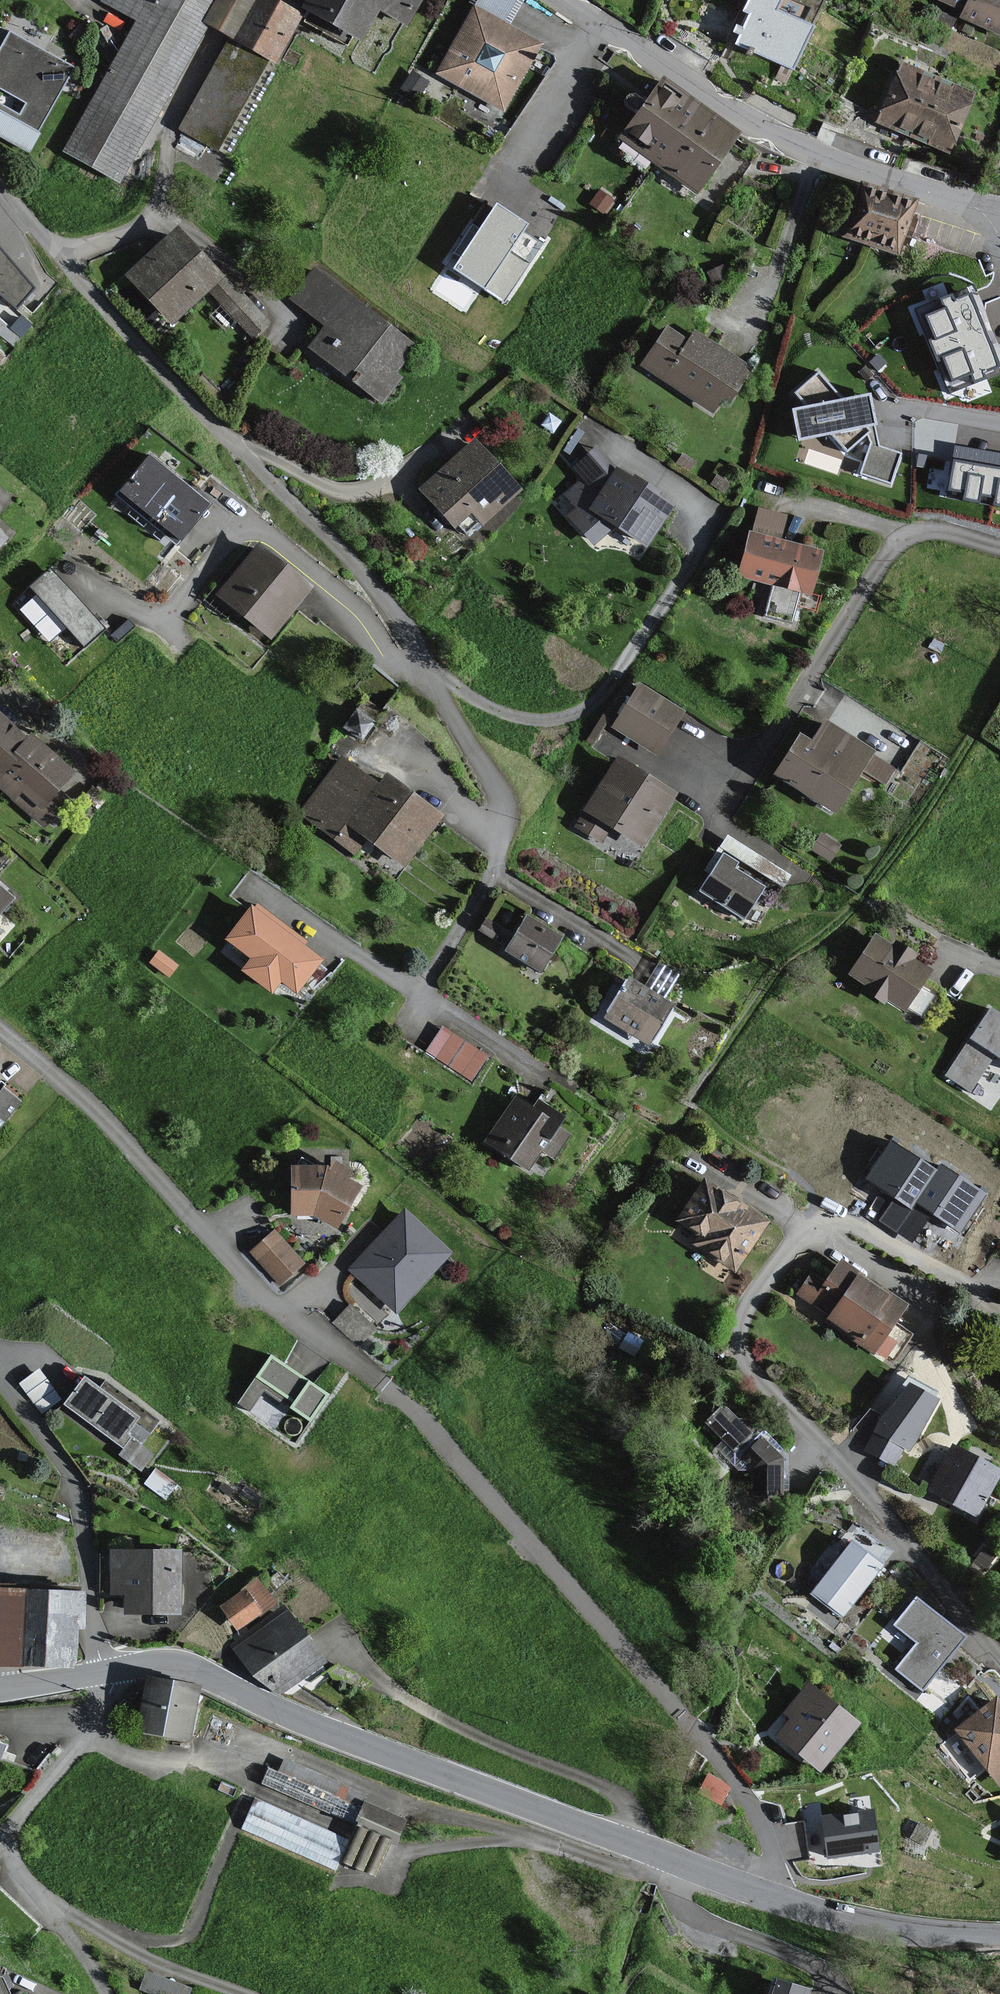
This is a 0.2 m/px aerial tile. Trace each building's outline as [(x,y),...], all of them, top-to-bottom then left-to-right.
[(100,3),(135,22),(62,153),(119,184),(204,32),(224,43),(178,126),(221,150),(268,64),(274,67),(302,17),(271,0),(102,0),(100,3)] [(300,10),(362,46),(381,13),(407,28),(422,0),(306,0),(300,10)] [(473,10),(498,24),(512,0),(478,0),(473,10)] [(780,0),(748,0),(729,45),(793,72),(810,31),(773,15),(780,0)] [(773,15),(810,31),(823,0),(780,0),(773,15)] [(959,11),(964,0),(936,0),(959,11)] [(959,11),(957,16),(999,37),(999,0),(964,0),(959,11)] [(537,45),(502,26),(498,24),(473,10),(437,74),(501,109),(537,45)] [(7,33),(0,45),(0,140),(27,155),(75,71),(7,33)] [(873,122),(909,137),(934,80),(898,65),(873,122)] [(945,153),(970,95),(934,80),(909,137),(945,153)] [(618,140),(657,167),(696,110),(657,83),(618,140)] [(693,192),(732,135),(696,110),(657,167),(693,192)] [(907,204),(857,188),(842,238),(892,253),(907,204)] [(525,225),(496,206),(456,267),(504,298),(540,244),(521,231),(525,225)] [(219,278),(173,229),(122,277),(170,327),(205,294),(247,338),(265,321),(222,276),(219,278)] [(15,310),(33,290),(0,252),(0,297),(15,310)] [(414,349),(314,268),(289,298),(345,343),(329,362),(381,404),(402,379),(394,373),(414,349)] [(968,290),(919,310),(951,389),(999,369),(996,359),(972,301),(968,290)] [(749,374),(691,332),(683,343),(666,330),(640,366),(711,417),(720,405),(724,408),(749,374)] [(831,433),(847,452),(870,432),(867,426),(876,423),(870,395),(841,402),(817,375),(797,392),(807,406),(796,408),(801,439),(831,433)] [(519,492),(474,441),(419,489),(464,540),(519,492)] [(672,508),(615,470),(595,448),(571,469),(590,492),(567,515),(597,546),(643,552),(672,508)] [(958,450),(951,490),(999,497),(999,457),(958,450)] [(202,506),(145,459),(115,495),(173,542),(202,506)] [(790,517),(752,508),(736,580),(770,588),(764,617),(791,623),(797,594),(810,597),(820,553),(783,545),(790,517)] [(313,590),(257,546),(214,601),(269,644),(313,590)] [(97,631),(46,572),(28,588),(79,646),(97,631)] [(684,715),(641,686),(612,731),(654,759),(684,715)] [(44,823),(63,801),(57,796),(75,777),(30,738),(25,744),(10,731),(14,727),(0,714),(0,784),(44,823)] [(895,768),(823,724),(811,743),(799,735),(773,778),(833,815),(858,775),(882,789),(895,768)] [(675,796),(616,759),(572,828),(601,846),(611,831),(641,849),(675,796)] [(376,788),(340,760),(297,814),(354,859),(365,846),(400,874),(443,821),(386,776),(376,788)] [(788,874),(724,835),(702,872),(709,876),(698,894),(743,921),(768,880),(780,888),(788,874)] [(0,890),(0,916),(13,901),(0,890)] [(318,965),(245,910),(220,943),(245,962),(236,974),(268,998),(276,987),(292,999),(318,965)] [(562,941),(527,917),(503,950),(538,974),(562,941)] [(896,952),(873,937),(846,978),(870,994),(868,998),(882,1007),(885,1002),(903,1013),(928,974),(913,965),(918,958),(900,946),(896,952)] [(673,1009),(625,979),(600,1018),(647,1049),(673,1009)] [(987,1008),(939,1078),(988,1112),(999,1094),(999,1017),(987,1008)] [(486,1056),(443,1026),(425,1052),(469,1082),(486,1056)] [(0,1087),(0,1128),(20,1104),(0,1087)] [(536,1113),(514,1099),(484,1145),(532,1176),(542,1159),(553,1166),(572,1136),(560,1128),(564,1121),(541,1106),(536,1113)] [(934,1171),(893,1144),(870,1179),(912,1205),(915,1201),(934,1171)] [(332,1229),(352,1190),(341,1182),(345,1174),(330,1165),(326,1173),(287,1171),(289,1216),(309,1216),(332,1229)] [(938,1165),(934,1171),(915,1201),(961,1230),(984,1194),(938,1165)] [(766,1226),(701,1184),(670,1233),(735,1274),(766,1226)] [(444,1257),(399,1217),(352,1269),(397,1309),(444,1257)] [(300,1266),(274,1232),(247,1252),(273,1286),(300,1266)] [(880,1299),(838,1270),(823,1290),(809,1281),(799,1295),(830,1316),(825,1322),(870,1353),(903,1306),(885,1294),(880,1299)] [(354,1302),(350,1305),(337,1318),(356,1339),(373,1324),(355,1304),(354,1302)] [(322,1396),(267,1360),(250,1385),(305,1422),(322,1396)] [(155,1422),(101,1385),(95,1393),(78,1382),(61,1407),(124,1450),(119,1458),(138,1470),(147,1458),(136,1450),(155,1422)] [(938,1400),(912,1386),(882,1419),(869,1449),(894,1462),(902,1446),(910,1448),(938,1400)] [(793,1462),(728,1405),(697,1441),(761,1498),(793,1462)] [(948,1451),(941,1464),(927,1492),(974,1516),(995,1475),(948,1451)] [(886,1551),(854,1530),(809,1594),(841,1616),(886,1551)] [(172,1614),(172,1557),(111,1556),(111,1593),(125,1593),(125,1613),(172,1614)] [(77,1598),(0,1595),(0,1664),(68,1666),(69,1627),(76,1627),(77,1598)] [(253,1617),(239,1595),(218,1608),(232,1630),(253,1617)] [(959,1641),(912,1603),(894,1625),(919,1645),(898,1671),(919,1689),(959,1641)] [(229,1643),(251,1675),(280,1692),(316,1666),(277,1610),(229,1643)] [(192,1693),(142,1685),(134,1733),(184,1741),(192,1693)] [(857,1724),(810,1686),(786,1714),(793,1719),(778,1736),(820,1770),(857,1724)] [(988,1703),(954,1731),(998,1783),(999,1782),(999,1717),(988,1703)] [(371,1806),(381,1782),(297,1748),(287,1773),(269,1765),(262,1784),(365,1826),(348,1868),(386,1883),(411,1822),(371,1806)] [(699,1786),(722,1800),(731,1784),(708,1771),(699,1786)] [(254,1796),(242,1826),(332,1861),(343,1831),(254,1796)] [(873,1812),(824,1819),(829,1856),(878,1850),(873,1812)] [(777,1980),(773,1993),(807,1993),(808,1990),(777,1980)]
